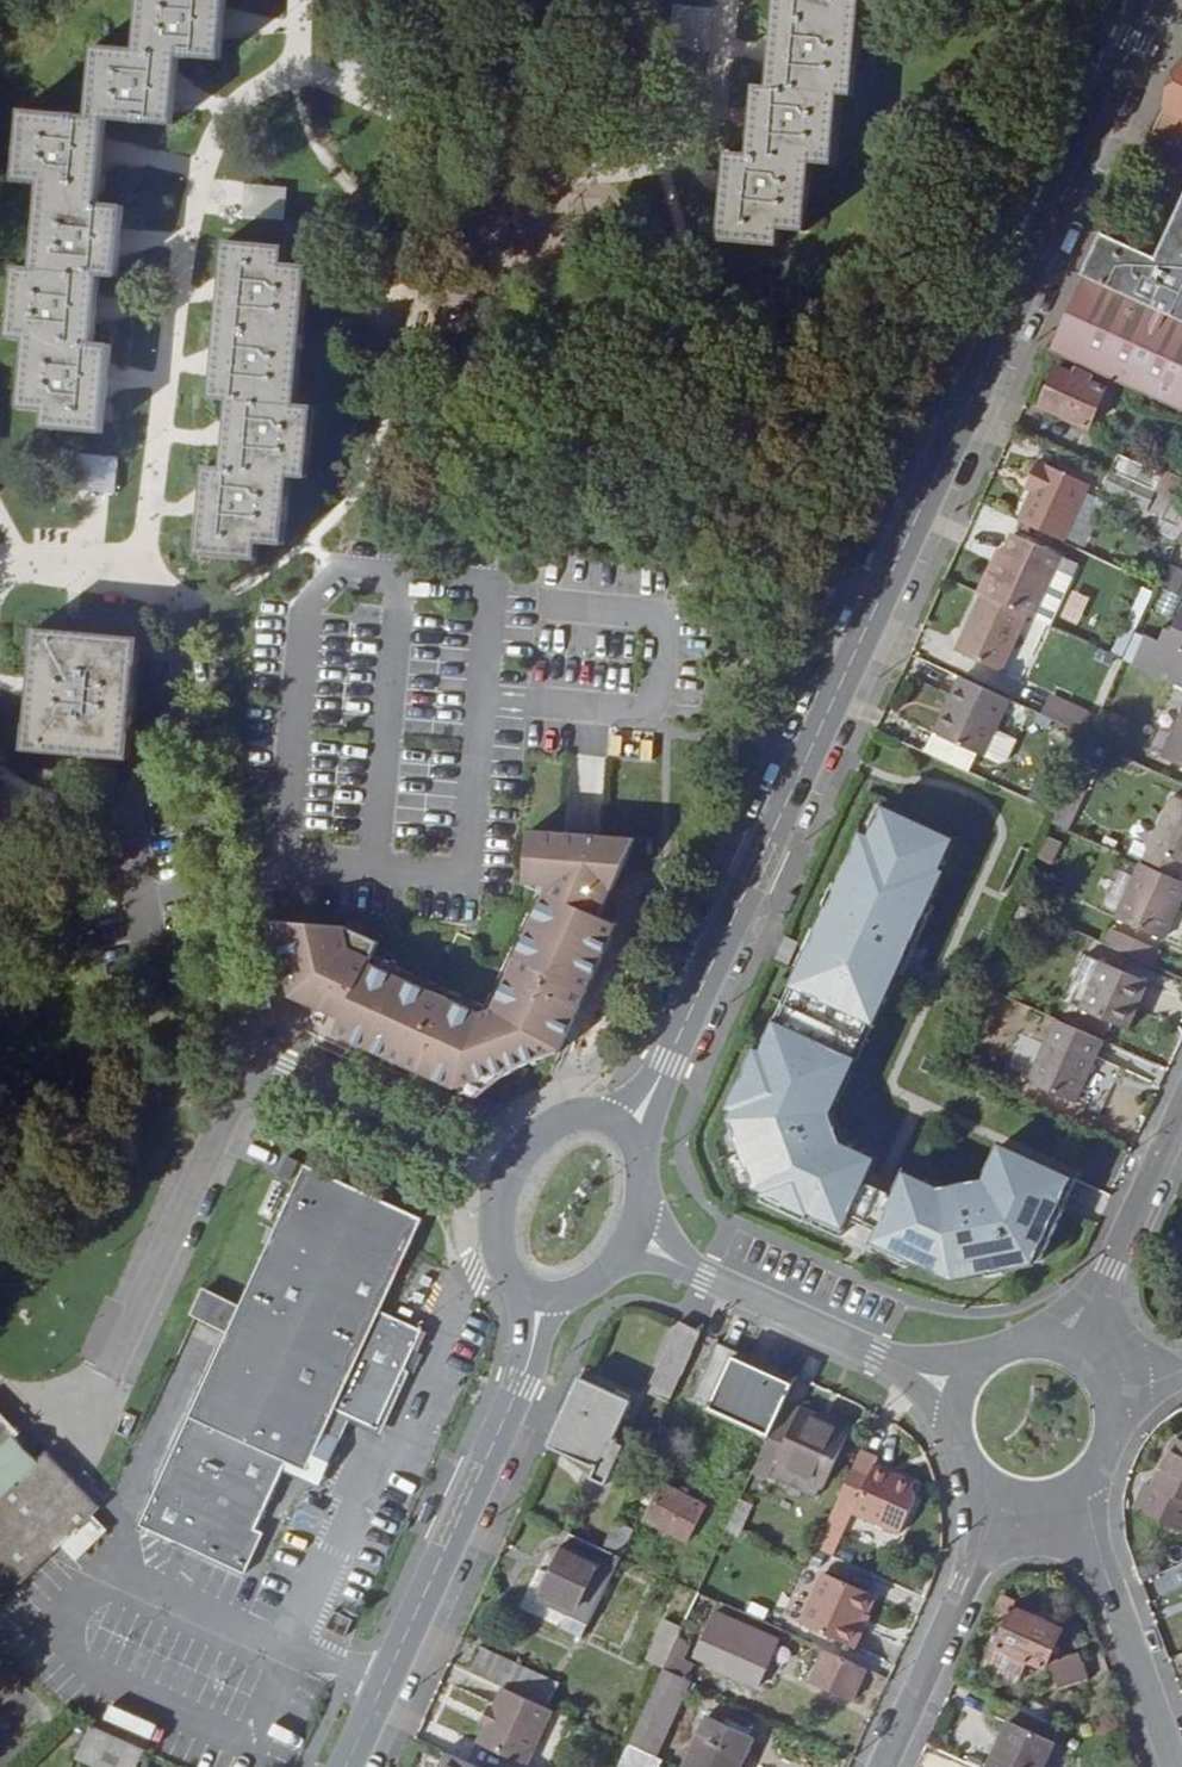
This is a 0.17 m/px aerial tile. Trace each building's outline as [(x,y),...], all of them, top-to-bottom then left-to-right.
[(89,118),(108,119),(174,125),(180,56),(222,59),(227,0),(142,0),(138,50),(96,47),(89,118)] [(864,0),(778,0),(770,89),(843,95),(855,96),(864,0)] [(1181,145),(1181,64),(1164,104),(1168,106),(1156,133),(1181,145)] [(836,164),(843,95),(770,89),(756,87),(750,156),(729,154),(721,240),(783,246),(784,228),(809,231),(815,162),(836,164)] [(101,205),(108,119),(89,118),(22,111),(16,182),(41,183),(33,269),(101,275),(118,277),(125,208),(101,205)] [(1160,261),(1105,235),(1087,274),(1181,318),(1181,215),(1160,261)] [(286,266),(287,249),(227,243),(213,400),(231,401),(300,407),(311,268),(286,266)] [(105,432),(112,346),(95,345),(101,275),(33,269),(16,267),(10,338),(27,339),(21,408),(46,410),(44,427),(105,432)] [(1087,274),(1053,351),(1181,410),(1181,318),(1087,274)] [(1080,369),(1076,375),(1062,369),(1045,406),(1092,427),(1109,390),(1093,383),(1096,376),(1080,369)] [(207,469),(199,555),(260,560),(262,543),(287,545),(293,476),(310,478),(316,409),(300,407),(231,401),(225,471),(207,469)] [(77,490),(115,492),(117,455),(78,453),(77,490)] [(1123,453),(1114,471),(1115,472),(1161,492),(1163,493),(1171,476),(1123,453)] [(1065,542),(1091,487),(1043,466),(1031,491),(1035,493),(1022,522),(1065,542)] [(1107,490),(1113,494),(1152,512),(1161,492),(1115,472),(1107,490)] [(1161,492),(1152,512),(1181,525),(1181,502),(1163,493),(1161,492)] [(1016,537),(988,598),(1028,616),(1035,620),(1063,559),(1016,537)] [(1173,568),(1166,584),(1181,592),(1181,591),(1181,572),(1173,568)] [(959,651),(1002,672),(1028,616),(988,598),(984,596),(959,651)] [(1162,654),(1148,648),(1140,667),(1181,686),(1181,622),(1178,630),(1173,628),(1162,654)] [(37,630),(26,752),(130,761),(141,639),(37,630)] [(976,762),(983,765),(994,740),(1011,704),(963,683),(948,714),(955,718),(942,747),(976,762)] [(1043,719),(1087,739),(1096,720),(1053,700),(1043,719)] [(971,773),(976,762),(942,747),(955,718),(948,714),(930,753),(971,773)] [(1166,758),(1181,765),(1181,723),(1166,758)] [(1016,750),(994,740),(983,765),(999,773),(1007,770),(1016,750)] [(0,790),(0,794),(27,808),(36,790),(8,775),(0,790)] [(1145,865),(1180,881),(1181,876),(1181,801),(1177,798),(1145,865)] [(783,1019),(780,1018),(767,1049),(757,1045),(732,1104),(733,1119),(760,1189),(769,1193),(767,1199),(845,1235),(853,1216),(883,1231),(875,1249),(910,1265),(915,1255),(959,1275),(988,1271),(995,1276),(1009,1273),(1013,1267),(1048,1260),(1070,1207),(1068,1207),(1081,1177),(1005,1142),(990,1178),(945,1186),(911,1170),(900,1194),(870,1180),(881,1156),(847,1141),(836,1114),(862,1059),(857,1057),(873,1020),(878,1023),(901,972),(906,974),(922,938),(918,936),(947,871),(943,869),(957,838),(887,807),(873,837),(865,834),(843,882),(834,885),(827,900),(830,908),(818,936),(813,947),(807,944),(799,961),(807,965),(783,1019)] [(640,840),(532,832),(530,851),(631,860),(640,840)] [(483,1017),(374,963),(383,944),(349,927),(280,922),(294,995),(346,1020),(340,1031),(482,1098),(490,1091),(499,1083),(509,1078),(516,1072),(526,1067),(535,1063),(546,1058),(556,1055),(563,1053),(620,924),(604,918),(631,860),(530,851),(527,885),(547,894),(493,1013),(483,1017)] [(1120,921),(1165,941),(1181,904),(1181,882),(1180,881),(1145,865),(1120,921)] [(1161,952),(1116,932),(1109,944),(1155,965),(1161,952)] [(1085,1010),(1106,964),(1089,957),(1076,985),(1082,988),(1074,1005),(1085,1010)] [(1129,1030),(1150,984),(1106,964),(1085,1010),(1129,1030)] [(1098,1058),(1105,1042),(1060,1022),(1033,1083),(1077,1103),(1098,1058)] [(291,1183),(299,1166),(287,1160),(279,1178),(291,1183)] [(424,1220),(306,1169),(242,1308),(232,1332),(143,1526),(246,1572),(265,1531),(258,1527),(284,1470),(288,1461),(307,1470),(336,1409),(354,1418),(378,1428),(379,1429),(424,1331),(382,1312),(382,1310),(409,1253),(424,1220)] [(194,1315),(232,1332),(242,1308),(205,1292),(194,1315)] [(671,1401),(703,1330),(681,1320),(649,1391),(671,1401)] [(795,1383),(796,1380),(737,1352),(719,1344),(694,1399),(772,1434),(787,1400),(795,1383)] [(595,1478),(609,1484),(627,1444),(616,1439),(634,1401),(582,1377),(551,1446),(599,1469),(595,1478)] [(852,1430),(787,1400),(772,1434),(755,1472),(770,1479),(777,1465),(823,1486),(827,1487),(852,1430)] [(284,1470),(322,1487),(354,1418),(336,1409),(307,1470),(288,1461),(284,1470)] [(20,1581),(21,1582),(61,1543),(72,1555),(74,1556),(104,1526),(94,1513),(100,1506),(48,1452),(38,1460),(16,1438),(19,1434),(0,1413),(0,1560),(20,1581)] [(1177,1436),(1154,1485),(1149,1482),(1137,1508),(1181,1529),(1181,1439),(1177,1436)] [(879,1457),(863,1449),(838,1503),(902,1531),(917,1497),(916,1492),(912,1490),(914,1486),(913,1481),(875,1464),(879,1457)] [(823,1486),(777,1465),(770,1479),(817,1500),(823,1486)] [(659,1502),(649,1519),(688,1539),(706,1505),(650,1475),(641,1492),(659,1502)] [(617,1520),(604,1549),(623,1557),(635,1530),(617,1520)] [(571,1616),(590,1625),(623,1557),(604,1549),(571,1533),(538,1600),(571,1616)] [(686,1586),(700,1592),(706,1579),(693,1572),(686,1586)] [(865,1625),(879,1595),(828,1572),(805,1622),(859,1647),(868,1626),(865,1625)] [(714,1599),(700,1592),(684,1627),(666,1668),(689,1678),(697,1662),(687,1658),(714,1599)] [(1018,1608),(1000,1647),(994,1644),(983,1669),(1015,1683),(1026,1657),(1047,1666),(1064,1628),(1018,1608)] [(761,1684),(780,1641),(719,1614),(699,1657),(761,1684)] [(567,1623),(587,1632),(590,1625),(571,1616),(567,1623)] [(648,1660),(666,1668),(684,1627),(666,1620),(648,1660)] [(587,1632),(567,1623),(565,1630),(584,1639),(587,1632)] [(484,1648),(473,1672),(506,1687),(549,1706),(560,1683),(484,1648)] [(814,1684),(852,1701),(867,1668),(829,1651),(814,1684)] [(631,1744),(655,1755),(689,1678),(666,1668),(631,1744)] [(480,1742),(529,1764),(555,1709),(549,1706),(506,1687),(480,1742)] [(1057,1742),(1041,1735),(1048,1719),(998,1697),(991,1714),(1011,1723),(992,1766),(1046,1766),(1057,1742)] [(755,1738),(711,1718),(688,1766),(742,1766),(755,1738)] [(101,1766),(136,1766),(144,1748),(92,1724),(78,1756),(101,1766)] [(665,1759),(655,1755),(631,1744),(621,1766),(661,1766),(665,1759)] [(450,1754),(444,1766),(480,1766),(450,1754)]
